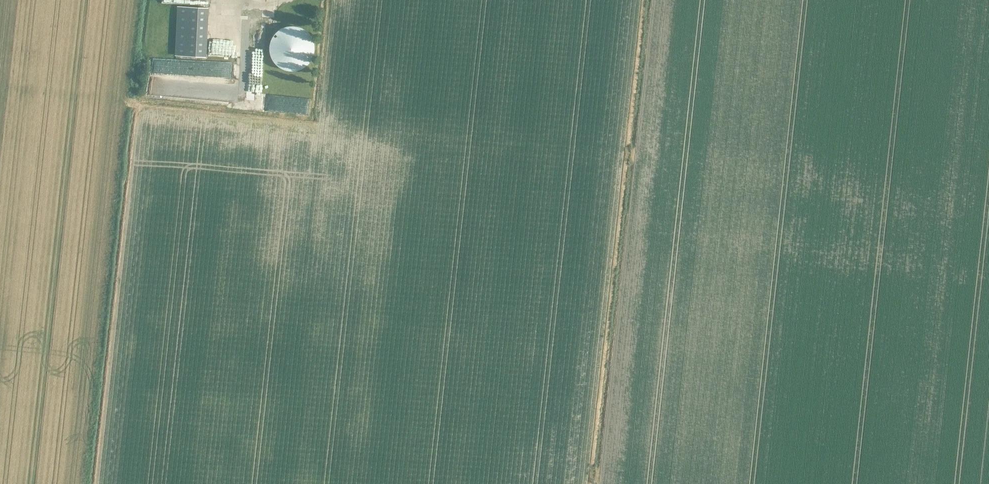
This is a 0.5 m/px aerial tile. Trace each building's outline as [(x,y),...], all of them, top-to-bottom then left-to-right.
[(206,57),(208,8),(178,7),(176,55),(206,57)]
